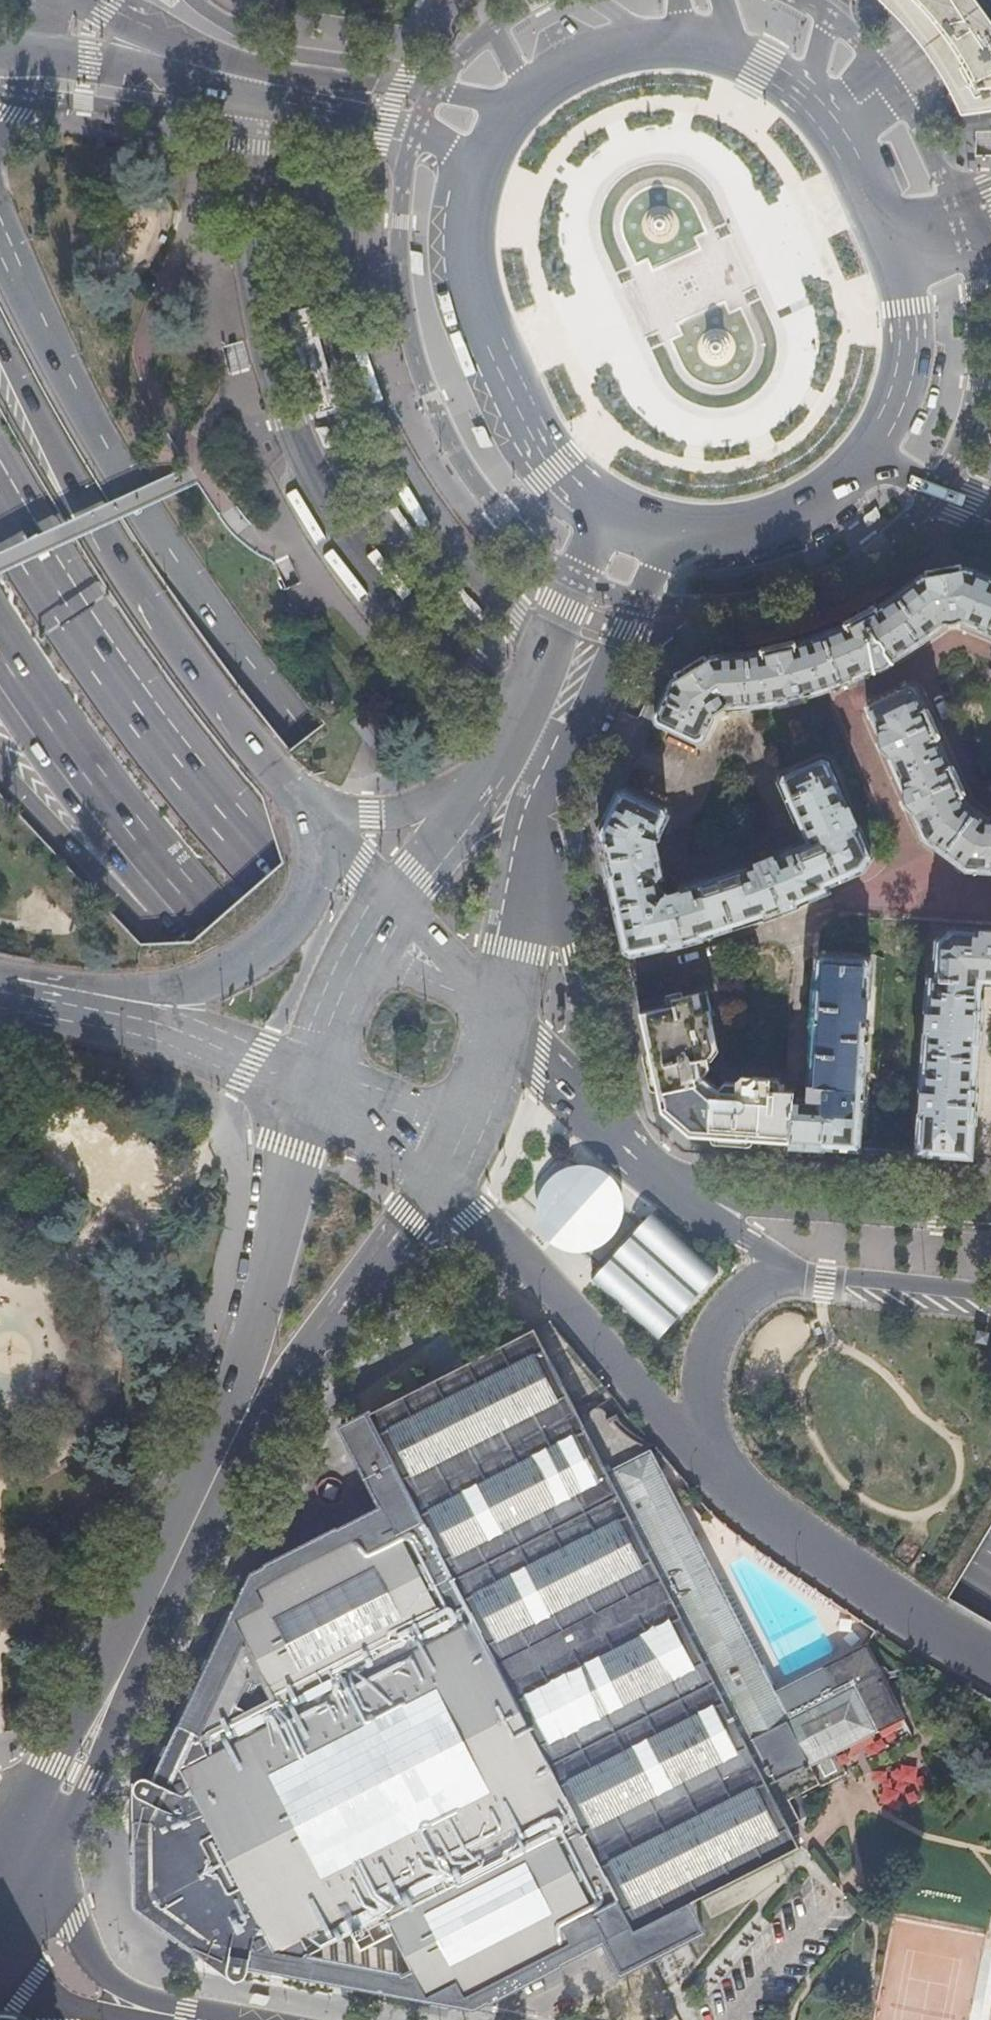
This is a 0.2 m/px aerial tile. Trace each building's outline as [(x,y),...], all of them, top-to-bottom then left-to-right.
[(903,17),(913,27),(927,45),(935,55),(941,65),(948,75),(951,80),(957,91),(967,111),(986,108),(990,107),(990,0),(886,0),(903,17)] [(986,108),(967,111),(957,91),(942,97),(954,122),(990,120),(990,107),(986,108)] [(661,233),(667,231),(670,225),(668,219),(663,215),(656,216),(652,220),(651,227),(655,232),(661,233)] [(339,400),(312,305),(290,312),(320,417),(342,411),(339,400)] [(717,357),(723,354),(726,348),(724,342),(719,338),(712,339),(708,343),(707,350),(711,355),(717,357)] [(825,634),(817,637),(795,644),(778,649),(753,653),(748,654),(734,655),(711,656),(672,680),(655,717),(657,723),(697,742),(703,739),(714,715),(728,708),(754,705),(775,701),(795,697),(815,692),(841,684),(841,683),(872,669),(876,670),(881,669),(888,665),(889,663),(892,659),(945,623),(948,624),(953,624),(960,621),(990,633),(990,577),(966,567),(921,575),(878,608),(872,599),(821,624),(825,634)] [(867,708),(878,734),(877,739),(878,746),(881,750),(887,755),(903,791),(903,796),(904,802),(908,808),(912,811),(924,837),(967,869),(990,871),(990,818),(986,818),(965,804),(914,688),(908,686),(867,708)] [(626,950),(631,954),(668,945),(669,947),(701,938),(701,935),(765,915),(765,917),(797,905),(796,903),(827,890),(825,885),(863,869),(871,857),(828,760),(822,758),(783,774),(780,781),(806,841),(757,862),(677,888),(675,893),(668,895),(661,890),(659,880),(664,879),(656,842),(658,832),(667,816),(664,809),(625,791),(618,793),(600,833),(603,845),(602,845),(609,877),(610,877),(610,879),(626,950)] [(990,978),(990,932),(950,929),(937,942),(934,977),(929,977),(918,1152),(970,1156),(972,1122),(974,1122),(976,1083),(975,1083),(978,1038),(979,1038),(982,1005),(980,1005),(982,978),(990,978)] [(792,1144),(858,1148),(871,964),(866,959),(822,956),(817,960),(815,990),(812,990),(810,1023),(813,1024),(808,1098),(793,1097),(794,1091),(784,1090),(785,1084),(775,1083),(775,1078),(741,1076),(741,1077),(737,1082),(725,1081),(713,1067),(710,1055),(713,1052),(709,1035),(703,1036),(701,1024),(712,1022),(710,1009),(711,1009),(707,991),(663,1001),(664,1007),(639,1012),(642,1026),(653,1075),(661,1112),(689,1137),(722,1139),(792,1144)] [(800,1820),(788,1799),(818,1785),(820,1788),(847,1774),(845,1770),(891,1746),(881,1726),(902,1715),(866,1645),(771,1691),(647,1446),(639,1442),(631,1437),(618,1427),(612,1421),(617,1418),(616,1413),(607,1418),(604,1411),(602,1409),(599,1408),(594,1408),(592,1408),(590,1410),(589,1412),(588,1416),(588,1418),(589,1421),(583,1425),(534,1328),(341,1427),(382,1507),(252,1573),(137,1819),(137,1837),(138,1837),(139,1882),(137,1882),(138,1906),(207,1957),(411,1995),(474,2007),(604,1938),(621,1973),(649,1958),(703,1931),(688,1902),(799,1846),(787,1826),(800,1820)]
